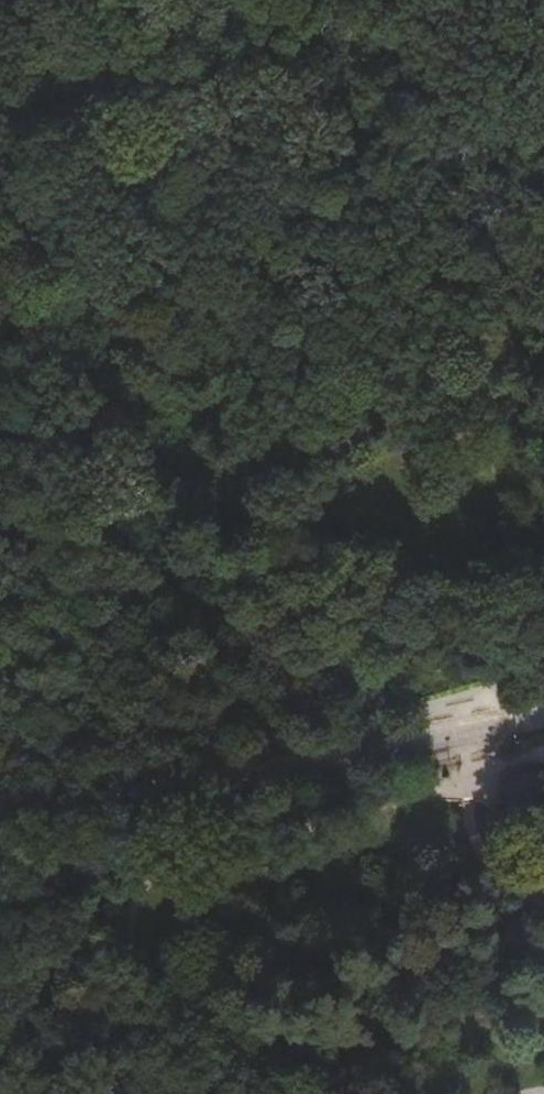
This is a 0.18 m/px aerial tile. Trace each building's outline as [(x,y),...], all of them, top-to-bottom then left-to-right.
[(510,777),(515,809),(543,803),(543,771),(510,777)]
